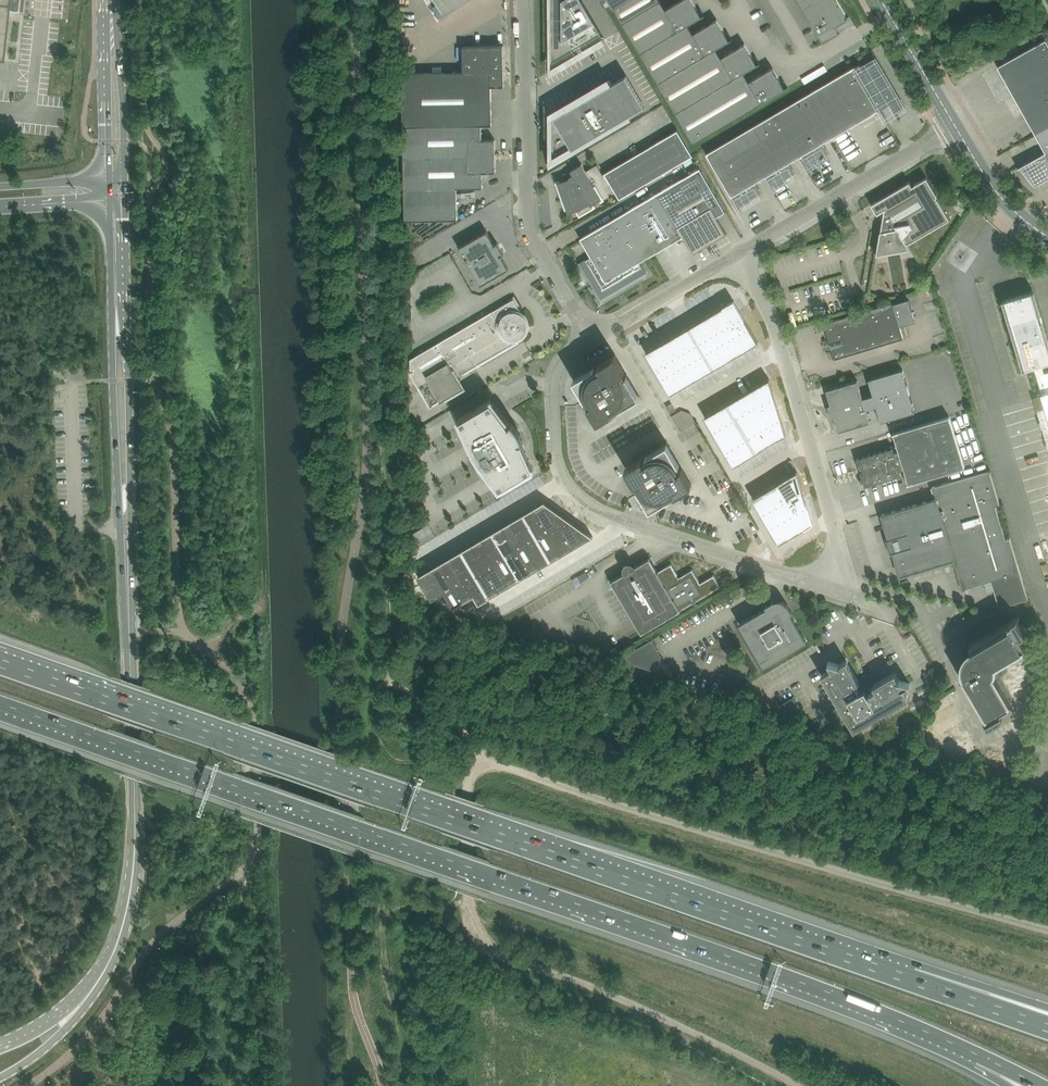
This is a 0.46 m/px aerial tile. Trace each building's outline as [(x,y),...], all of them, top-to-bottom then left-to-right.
[(4,58),(9,10),(15,11),(19,11),(20,0),(0,0),(0,58),(4,58)] [(445,16),(470,0),(436,0),(445,16)] [(575,47),(600,32),(604,39),(605,39),(582,0),(551,0),(552,61),(575,47)] [(606,5),(611,2),(623,23),(660,1),(660,0),(603,0),(606,5)] [(641,53),(688,25),(704,15),(704,14),(701,16),(700,13),(699,13),(692,0),(682,0),(666,10),(660,1),(623,23),(641,53)] [(824,41),(840,31),(839,30),(839,31),(836,26),(841,24),(841,25),(843,24),(842,22),(848,18),(837,0),(800,0),(824,41)] [(727,37),(717,20),(693,34),(688,25),(641,53),(658,83),(716,49),(732,39),(729,40),(727,37),(728,37),(727,37)] [(1046,39),(998,66),(1035,133),(1047,126),(1047,43),(1046,39)] [(658,83),(676,112),(744,73),(760,63),(757,64),(755,61),(756,61),(755,61),(745,44),(721,58),(716,49),(658,83)] [(504,86),(503,46),(503,45),(463,46),(464,72),(464,87),(491,86),(504,86)] [(896,113),(904,108),(876,60),(868,65),(869,67),(864,70),(864,71),(868,79),(866,80),(868,83),(870,82),(877,93),(872,96),(880,109),(890,103),(896,113)] [(808,94),(833,137),(880,109),(872,96),(877,93),(870,82),(868,83),(866,80),(868,79),(864,71),(864,70),(860,64),(808,94)] [(802,79),(805,84),(828,71),(825,66),(802,79)] [(744,73),(676,112),(694,143),(785,89),(783,85),(784,85),(783,85),(773,68),(749,82),(744,73)] [(464,72),(402,74),(404,157),(495,155),(495,139),(482,140),(482,125),(492,125),(491,86),(464,87),(464,72)] [(635,112),(645,106),(626,75),(612,83),(610,80),(549,115),(551,119),(552,118),(552,160),(546,164),(546,165),(635,112)] [(971,110),(996,94),(993,89),(968,105),(971,110)] [(833,137),(808,94),(774,114),(799,157),(805,167),(826,155),(821,148),(825,146),(823,143),(833,137)] [(771,187),(792,175),(788,168),(791,166),(789,162),(799,157),(774,114),(740,134),(765,177),(771,187)] [(1047,151),(1047,126),(1035,133),(1045,152),(1046,152),(1047,151)] [(693,155),(678,130),(603,174),(597,164),(586,171),(582,164),(571,171),(564,175),(565,180),(558,183),(569,213),(577,210),(580,215),(594,207),(592,205),(602,199),(602,201),(616,193),(620,198),(693,155)] [(737,207),(758,195),(754,188),(758,186),(756,182),(765,177),(740,134),(706,154),(737,207)] [(1045,152),(1018,167),(1018,168),(1020,167),(1035,186),(1047,178),(1047,151),(1046,152),(1045,152)] [(495,155),(404,157),(405,220),(458,219),(457,188),(483,187),(483,172),(496,172),(495,155)] [(700,168),(659,193),(678,226),(684,236),(683,236),(693,253),(726,234),(723,227),(716,216),(725,211),(700,168)] [(910,182),(871,204),(877,214),(879,213),(880,215),(879,216),(882,220),(883,220),(878,249),(876,257),(909,250),(905,244),(908,244),(940,225),(950,219),(936,197),(938,196),(927,177),(912,186),(910,182)] [(659,193),(581,238),(591,256),(581,262),(602,298),(646,272),(639,262),(684,236),(659,193)] [(459,248),(481,285),(509,269),(501,256),(504,254),(498,243),(495,244),(487,231),(459,248)] [(1034,366),(1042,364),(1047,362),(1047,348),(1031,292),(1005,300),(1025,369),(1034,366)] [(423,351),(410,359),(411,374),(430,407),(463,388),(457,377),(523,338),(522,338),(520,335),(523,333),(525,330),(527,331),(529,326),(526,326),(526,322),(524,319),(525,319),(525,318),(524,319),(522,316),(519,314),(520,311),(521,311),(514,299),(423,351)] [(905,321),(914,318),(909,299),(893,304),(893,303),(824,324),(834,359),(903,338),(900,326),(906,325),(905,321)] [(734,300),(646,352),(670,394),(749,348),(749,347),(758,342),(747,323),(748,323),(734,300)] [(615,354),(586,371),(574,379),(598,420),(640,396),(615,354)] [(1047,419),(1047,372),(1044,373),(1042,364),(1034,366),(1042,394),(1041,394),(1047,419)] [(868,379),(858,382),(863,398),(866,409),(877,406),(881,421),(915,411),(902,369),(871,378),(868,379)] [(752,389),(705,416),(734,466),(779,439),(786,435),(783,423),(773,391),(769,379),(752,389)] [(858,380),(826,390),(831,404),(828,405),(831,418),(835,417),(839,431),(870,422),(866,409),(863,398),(858,382),(858,380)] [(514,430),(513,427),(511,424),(494,400),(493,401),(491,398),(477,406),(479,410),(476,412),(473,408),(460,416),(461,420),(460,420),(474,451),(475,450),(480,459),(479,459),(499,486),(500,485),(502,488),(516,480),(513,476),(516,475),(517,474),(519,478),(533,470),(532,467),(532,466),(520,439),(520,440),(517,434),(517,433),(518,431),(516,430),(514,430)] [(676,410),(672,403),(666,406),(670,413),(676,410)] [(678,429),(695,423),(689,408),(672,415),(678,429)] [(894,433),(899,450),(904,469),(909,483),(908,483),(908,484),(965,467),(949,416),(892,433),(893,434),(894,433)] [(626,467),(640,491),(650,508),(692,484),(667,442),(626,467)] [(904,469),(899,450),(894,451),(893,447),(857,458),(862,476),(860,483),(865,484),(865,486),(902,475),(900,470),(904,469)] [(991,581),(996,597),(999,608),(1028,599),(1010,538),(1006,539),(996,506),(1000,504),(990,469),(942,484),(945,495),(882,514),(883,518),(889,538),(887,539),(892,552),(893,552),(899,571),(900,576),(954,559),(963,589),(991,581)] [(780,482),(752,498),(779,543),(813,523),(803,491),(797,472),(780,482)] [(545,501),(418,576),(432,600),(445,592),(453,607),(474,595),(479,603),(593,536),(545,501)] [(413,532),(418,544),(435,536),(430,524),(413,532)] [(625,573),(622,575),(611,581),(617,591),(642,633),(720,586),(714,575),(700,583),(692,569),(679,577),(671,564),(658,572),(650,559),(636,566),(634,564),(631,562),(628,562),(625,564),(624,567),(624,570),(625,573)] [(764,666),(797,646),(806,641),(791,614),(793,612),(788,604),(785,601),(782,599),(778,599),(774,600),(766,605),(767,608),(740,623),(745,633),(764,666)] [(966,674),(961,677),(991,728),(992,727),(989,723),(1003,715),(1000,710),(1010,704),(994,676),(996,673),(998,669),(998,665),(998,661),(1026,645),(1020,635),(1025,632),(1017,618),(1021,616),(1021,614),(969,645),(972,650),(969,653),(966,656),(964,655),(965,654),(964,653),(964,654),(963,656),(962,658),(961,660),(961,662),(961,664),(961,666),(961,665),(964,665),(965,669),(966,674)] [(652,640),(625,656),(627,661),(653,669),(664,660),(652,640)] [(910,683),(905,682),(899,680),(895,673),(867,689),(865,687),(863,688),(846,660),(839,665),(828,662),(832,669),(822,675),(848,720),(854,730),(864,724),(909,697),(903,687),(910,683)] [(924,676),(928,683),(934,680),(929,673),(924,676)] [(783,704),(790,716),(790,717),(802,710),(795,698),(783,704)]
